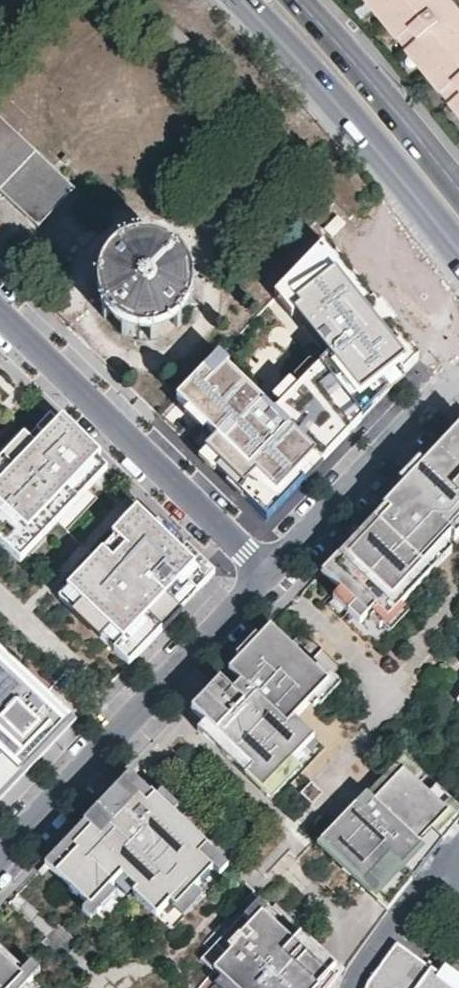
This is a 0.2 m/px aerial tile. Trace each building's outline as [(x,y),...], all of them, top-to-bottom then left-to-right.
[(458,107),(458,0),(373,0),(458,107)] [(39,227),(74,190),(0,119),(0,190),(39,227)] [(167,249),(157,246),(148,245),(138,245),(128,248),(120,252),(112,258),(106,266),(101,274),(98,283),(97,293),(98,303),(101,312),(106,321),(112,328),(120,334),(129,338),(138,341),(148,341),(158,340),(167,336),(175,331),(182,324),(188,316),(192,307),(194,298),(194,288),(192,278),(188,269),(182,261),(175,255),(167,249)] [(358,285),(326,247),(280,295),(322,350),(265,407),(218,361),(179,402),(226,448),(209,464),(267,521),(410,369),(349,293),(358,285)] [(0,470),(0,530),(27,555),(60,521),(52,514),(66,499),(73,506),(95,484),(83,473),(96,459),(75,439),(51,417),(0,470)] [(452,434),(443,443),(360,531),(367,537),(358,545),(352,539),(321,572),(269,627),(249,648),(191,709),(205,722),(197,731),(274,803),(290,785),(342,834),(326,852),(388,912),(395,903),(415,878),(458,822),(403,769),(397,775),(314,697),(432,573),(423,565),(434,554),(444,544),(451,536),(455,540),(458,536),(458,444),(452,434)] [(108,470),(96,459),(83,473),(95,484),(108,470)] [(60,521),(73,506),(66,499),(52,514),(60,521)] [(102,553),(67,590),(83,606),(75,614),(102,640),(111,630),(123,643),(115,652),(129,665),(215,575),(161,523),(155,529),(137,512),(126,523),(139,536),(113,563),(102,553)] [(116,539),(102,553),(113,563),(139,536),(126,523),(113,536),(116,539)] [(0,530),(0,543),(20,562),(27,555),(0,530)] [(444,544),(434,554),(442,562),(452,552),(444,544)] [(423,565),(432,573),(442,562),(434,554),(423,565)] [(83,606),(67,590),(58,599),(75,614),(83,606)] [(111,630),(102,640),(115,652),(123,643),(111,630)] [(3,799),(76,721),(0,649),(0,796),(3,799)] [(194,890),(213,869),(207,864),(216,854),(179,819),(174,814),(173,813),(170,811),(166,816),(157,807),(161,802),(156,798),(131,774),(111,795),(84,823),(83,823),(71,836),(72,836),(45,865),(49,868),(88,905),(102,890),(106,886),(110,890),(114,885),(123,877),(137,890),(133,894),(156,917),(170,903),(176,908),(194,890)] [(178,808),(162,792),(156,798),(161,802),(170,811),(173,813),(178,808)] [(170,811),(161,802),(157,807),(166,816),(170,811)] [(213,869),(220,876),(229,867),(216,854),(207,864),(213,869)] [(42,875),(49,868),(45,865),(38,871),(42,875)] [(123,877),(114,885),(129,899),(133,894),(137,890),(123,877)] [(91,919),(111,898),(102,890),(88,905),(82,912),(91,919)] [(340,972),(254,890),(202,945),(166,987),(328,987),(340,972)] [(194,890),(176,908),(184,917),(202,898),(194,890)] [(78,941),(59,923),(54,929),(73,947),(78,941)] [(160,941),(153,935),(149,939),(157,945),(160,941)] [(65,955),(46,936),(41,941),(61,960),(65,955)] [(396,941),(367,981),(364,987),(458,987),(439,972),(396,941)] [(0,948),(0,987),(7,987),(12,983),(24,971),(0,948)] [(40,971),(31,963),(24,971),(12,983),(7,987),(24,987),(40,971)] [(444,964),(439,972),(458,987),(458,975),(444,964)]
